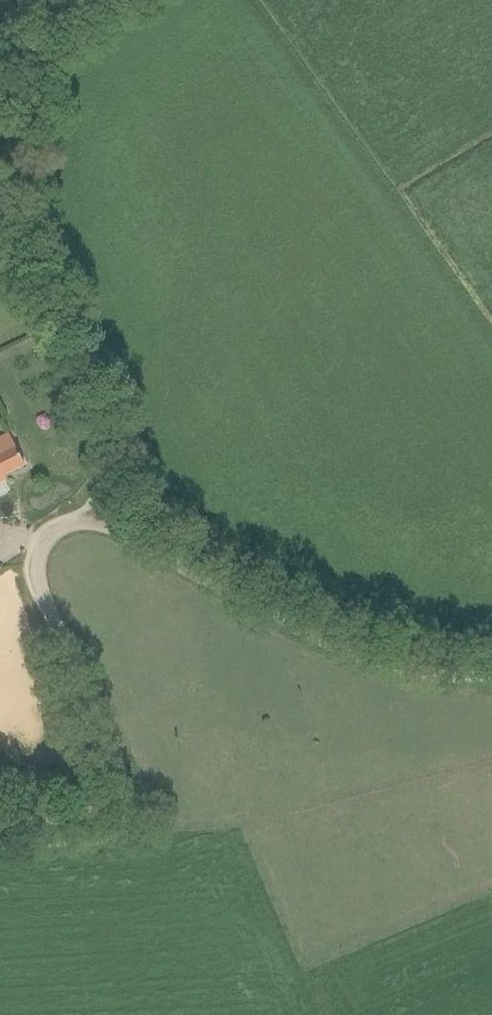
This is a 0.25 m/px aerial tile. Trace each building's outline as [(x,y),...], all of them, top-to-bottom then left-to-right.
[(11,433),(0,439),(0,477),(26,464),(11,433)]
